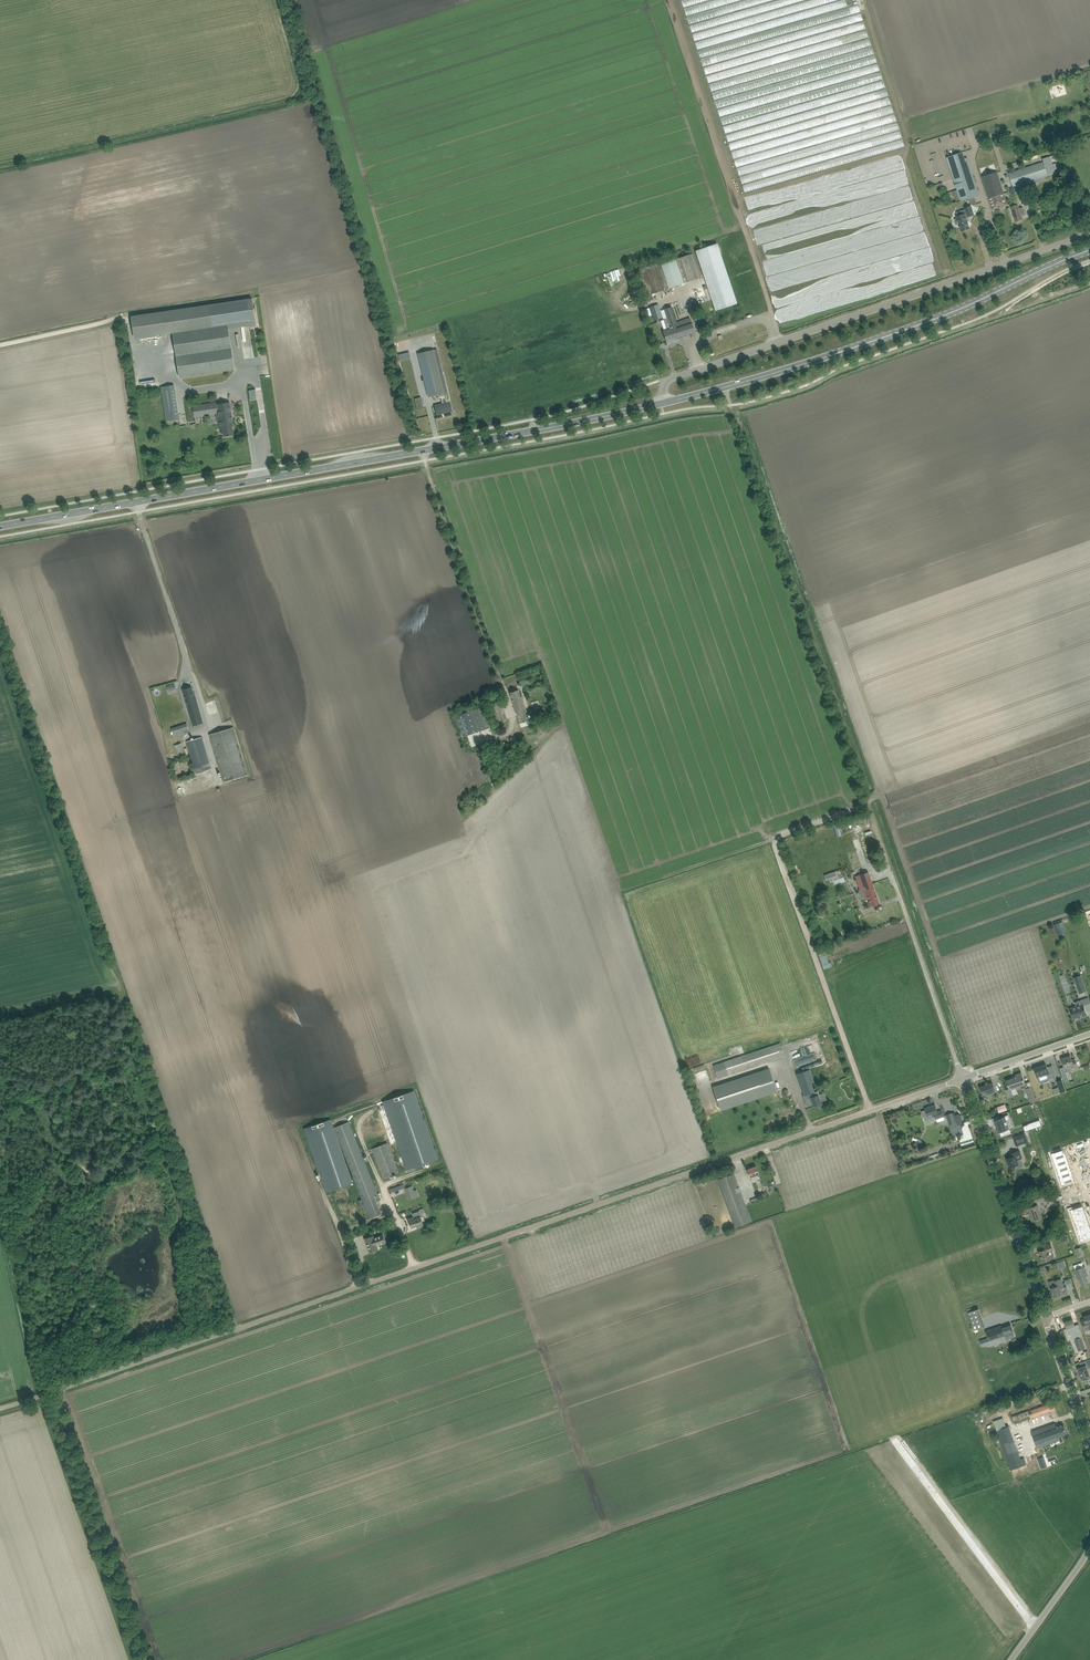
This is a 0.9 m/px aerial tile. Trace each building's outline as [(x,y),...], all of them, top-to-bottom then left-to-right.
[(947,157),(961,201),(980,195),(967,158),(964,159),(962,152),(947,157)] [(1048,176),(1047,174),(1055,172),(1050,157),(1042,159),(1043,162),(1009,173),(1014,187),(1045,177),(1048,176)] [(1003,187),(1002,185),(998,172),(982,178),(992,210),(1008,205),(1003,187)] [(1021,216),(1025,214),(1023,207),(1019,208),(1018,205),(1011,207),(1016,221),(1022,219),(1021,216)] [(957,218),(955,219),(956,225),(959,224),(961,231),(970,229),(966,216),(967,216),(968,217),(974,215),(971,206),(965,208),(967,213),(957,217),(957,218)] [(716,244),(695,251),(715,311),(736,304),(716,244)] [(693,254),(661,264),(669,288),(701,277),(693,254)] [(647,301),(648,301),(651,300),(654,299),(652,294),(666,289),(666,287),(658,265),(658,263),(636,270),(647,301)] [(174,338),(229,329),(250,326),(250,327),(256,326),(252,298),(131,316),(135,339),(173,333),(174,338)] [(654,321),(654,320),(663,318),(658,304),(650,307),(654,321)] [(695,333),(690,318),(677,322),(672,307),(664,309),(667,318),(664,320),(667,330),(663,331),(667,342),(695,333)] [(235,370),(229,329),(174,338),(180,378),(235,370)] [(447,390),(437,349),(418,354),(428,397),(433,396),(435,395),(436,399),(441,398),(442,400),(443,404),(442,404),(435,406),(437,414),(452,411),(450,402),(447,390)] [(174,385),(161,387),(166,421),(180,419),(174,385)] [(421,397),(415,398),(418,410),(424,408),(421,397)] [(218,404),(218,403),(193,407),(195,417),(220,413),(222,428),(223,428),(225,436),(233,435),(232,426),(233,426),(232,420),(230,404),(230,402),(218,404)] [(183,689),(185,695),(187,703),(192,701),(192,702),(197,701),(195,695),(194,695),(192,687),(183,689)] [(510,693),(520,722),(528,719),(526,713),(527,712),(522,697),(521,698),(518,690),(510,693)] [(192,701),(187,703),(193,726),(203,723),(197,701),(192,702),(192,701)] [(371,718),(388,713),(387,710),(381,711),(379,704),(373,706),(375,714),(370,715),(371,718)] [(483,707),(472,710),(456,715),(463,736),(479,731),(490,728),(483,707)] [(190,732),(187,723),(171,728),(174,737),(190,732)] [(209,735),(223,782),(248,775),(234,727),(209,735)] [(202,737),(186,742),(196,774),(212,769),(202,737)] [(181,743),(174,746),(179,758),(186,756),(181,743)] [(794,848),(798,864),(804,862),(800,847),(794,848)] [(855,876),(855,877),(860,890),(861,890),(864,889),(867,896),(865,897),(866,900),(868,899),(868,900),(871,906),(874,905),(879,903),(872,884),(868,872),(856,876),(855,876)] [(834,885),(845,881),(844,877),(833,881),(834,885)] [(1056,922),(1059,932),(1065,930),(1062,919),(1056,922)] [(1074,978),(1080,993),(1087,991),(1081,975),(1074,978)] [(1083,1004),(1076,1006),(1071,1008),(1074,1018),(1079,1017),(1079,1018),(1080,1018),(1082,1017),(1087,1015),(1084,1005),(1083,1004)] [(781,1044),(724,1063),(714,1066),(718,1079),(728,1075),(785,1056),(781,1044)] [(813,1046),(791,1051),(793,1058),(814,1053),(813,1046)] [(1079,1068),(1078,1066),(1076,1060),(1073,1062),(1071,1056),(1062,1059),(1065,1068),(1070,1066),(1071,1071),(1079,1068)] [(1047,1067),(1046,1064),(1035,1068),(1039,1082),(1057,1076),(1053,1065),(1047,1067)] [(769,1069),(713,1088),(720,1110),(777,1091),(769,1069)] [(796,1074),(801,1089),(804,1095),(807,1104),(812,1102),(813,1106),(821,1104),(818,1095),(819,1095),(818,1091),(814,1092),(812,1085),(811,1083),(814,1082),(809,1069),(796,1074)] [(1010,1089),(1025,1084),(1022,1073),(1015,1075),(1016,1077),(1007,1080),(1010,1089)] [(1057,1081),(1061,1092),(1066,1090),(1062,1079),(1057,1081)] [(981,1087),(983,1095),(987,1093),(988,1095),(996,1092),(993,1083),(988,1084),(981,1087)] [(1027,1088),(1026,1089),(1029,1099),(1026,1100),(1027,1104),(1030,1102),(1030,1103),(1037,1101),(1032,1087),(1027,1088)] [(383,1100),(407,1169),(439,1158),(415,1089),(383,1100)] [(935,1104),(930,1106),(931,1107),(925,1109),(926,1110),(921,1111),(924,1118),(928,1116),(928,1118),(935,1116),(936,1119),(944,1116),(942,1110),(938,1111),(935,1104)] [(1007,1110),(1005,1104),(999,1106),(997,1107),(999,1113),(1007,1110)] [(946,1115),(950,1125),(956,1122),(953,1113),(946,1115)] [(999,1116),(992,1119),(995,1128),(997,1128),(998,1133),(1000,1132),(1002,1136),(1001,1137),(1012,1134),(1011,1133),(1006,1120),(1009,1119),(1010,1119),(1008,1115),(1000,1118),(999,1116)] [(334,1128),(331,1118),(304,1127),(326,1190),(352,1180),(334,1128)] [(1040,1120),(1028,1124),(1023,1126),(1025,1131),(1032,1129),(1042,1126),(1040,1120)] [(334,1127),(357,1186),(370,1218),(381,1214),(375,1197),(379,1195),(349,1122),(334,1127)] [(1025,1133),(1013,1137),(1016,1146),(1028,1142),(1025,1133)] [(923,1146),(917,1140),(913,1145),(918,1150),(923,1146)] [(372,1149),(384,1179),(400,1172),(388,1142),(372,1149)] [(1064,1149),(1052,1153),(1063,1185),(1066,1184),(1066,1183),(1075,1180),(1064,1149)] [(1020,1150),(1017,1151),(1012,1153),(1013,1156),(1007,1158),(1010,1167),(1019,1164),(1017,1159),(1022,1158),(1020,1150)] [(747,1169),(749,1174),(752,1182),(761,1179),(758,1171),(756,1166),(747,1169)] [(752,1221),(746,1204),(734,1173),(718,1180),(735,1227),(752,1221)] [(416,1197),(414,1191),(412,1186),(405,1188),(409,1200),(416,1197)] [(1035,1203),(1045,1199),(1043,1193),(1033,1197),(1035,1203)] [(1033,1221),(1038,1219),(1042,1218),(1038,1205),(1024,1209),(1026,1214),(1030,1212),(1033,1221)] [(1071,1209),(1082,1241),(1085,1240),(1089,1238),(1089,1223),(1084,1205),(1071,1209)] [(424,1225),(421,1217),(422,1217),(420,1211),(413,1213),(414,1217),(409,1219),(412,1227),(417,1226),(417,1227),(424,1225)] [(365,1238),(368,1246),(370,1252),(371,1252),(378,1250),(376,1246),(386,1242),(383,1234),(379,1236),(374,1237),(373,1235),(365,1238)] [(1056,1258),(1053,1251),(1051,1243),(1048,1244),(1042,1246),(1044,1250),(1039,1252),(1043,1262),(1048,1260),(1056,1258)] [(1084,1255),(1082,1250),(1081,1247),(1076,1249),(1078,1257),(1084,1255)] [(1088,1276),(1086,1271),(1085,1266),(1074,1270),(1076,1274),(1078,1280),(1079,1279),(1081,1285),(1089,1282),(1087,1276),(1088,1276)] [(1060,1288),(1064,1287),(1061,1278),(1056,1280),(1055,1279),(1049,1281),(1054,1297),(1063,1294),(1060,1288)] [(968,1312),(974,1330),(985,1326),(980,1308),(968,1312)] [(1073,1332),(1077,1331),(1075,1326),(1075,1325),(1073,1319),(1065,1322),(1067,1328),(1071,1327),(1073,1332)] [(1000,1343),(1000,1344),(1007,1341),(1005,1335),(1014,1332),(1011,1323),(1002,1326),(1002,1325),(986,1331),(989,1337),(980,1340),(982,1346),(991,1343),(991,1346),(1000,1343)] [(1082,1337),(1080,1337),(1075,1339),(1079,1351),(1086,1348),(1082,1337)] [(1081,1355),(1083,1360),(1089,1358),(1088,1351),(1084,1352),(1084,1354),(1081,1355)] [(1087,1365),(1081,1367),(1078,1368),(1082,1381),(1089,1378),(1089,1375),(1087,1365)] [(1021,1405),(1024,1414),(1049,1405),(1046,1396),(1021,1405)] [(996,1430),(1006,1458),(1006,1459),(1019,1454),(1009,1426),(1006,1427),(1003,1418),(994,1421),(997,1430),(996,1430)] [(1055,1424),(1050,1425),(1032,1432),(1038,1448),(1055,1441),(1060,1439),(1059,1436),(1067,1433),(1064,1424),(1057,1427),(1055,1424)]
